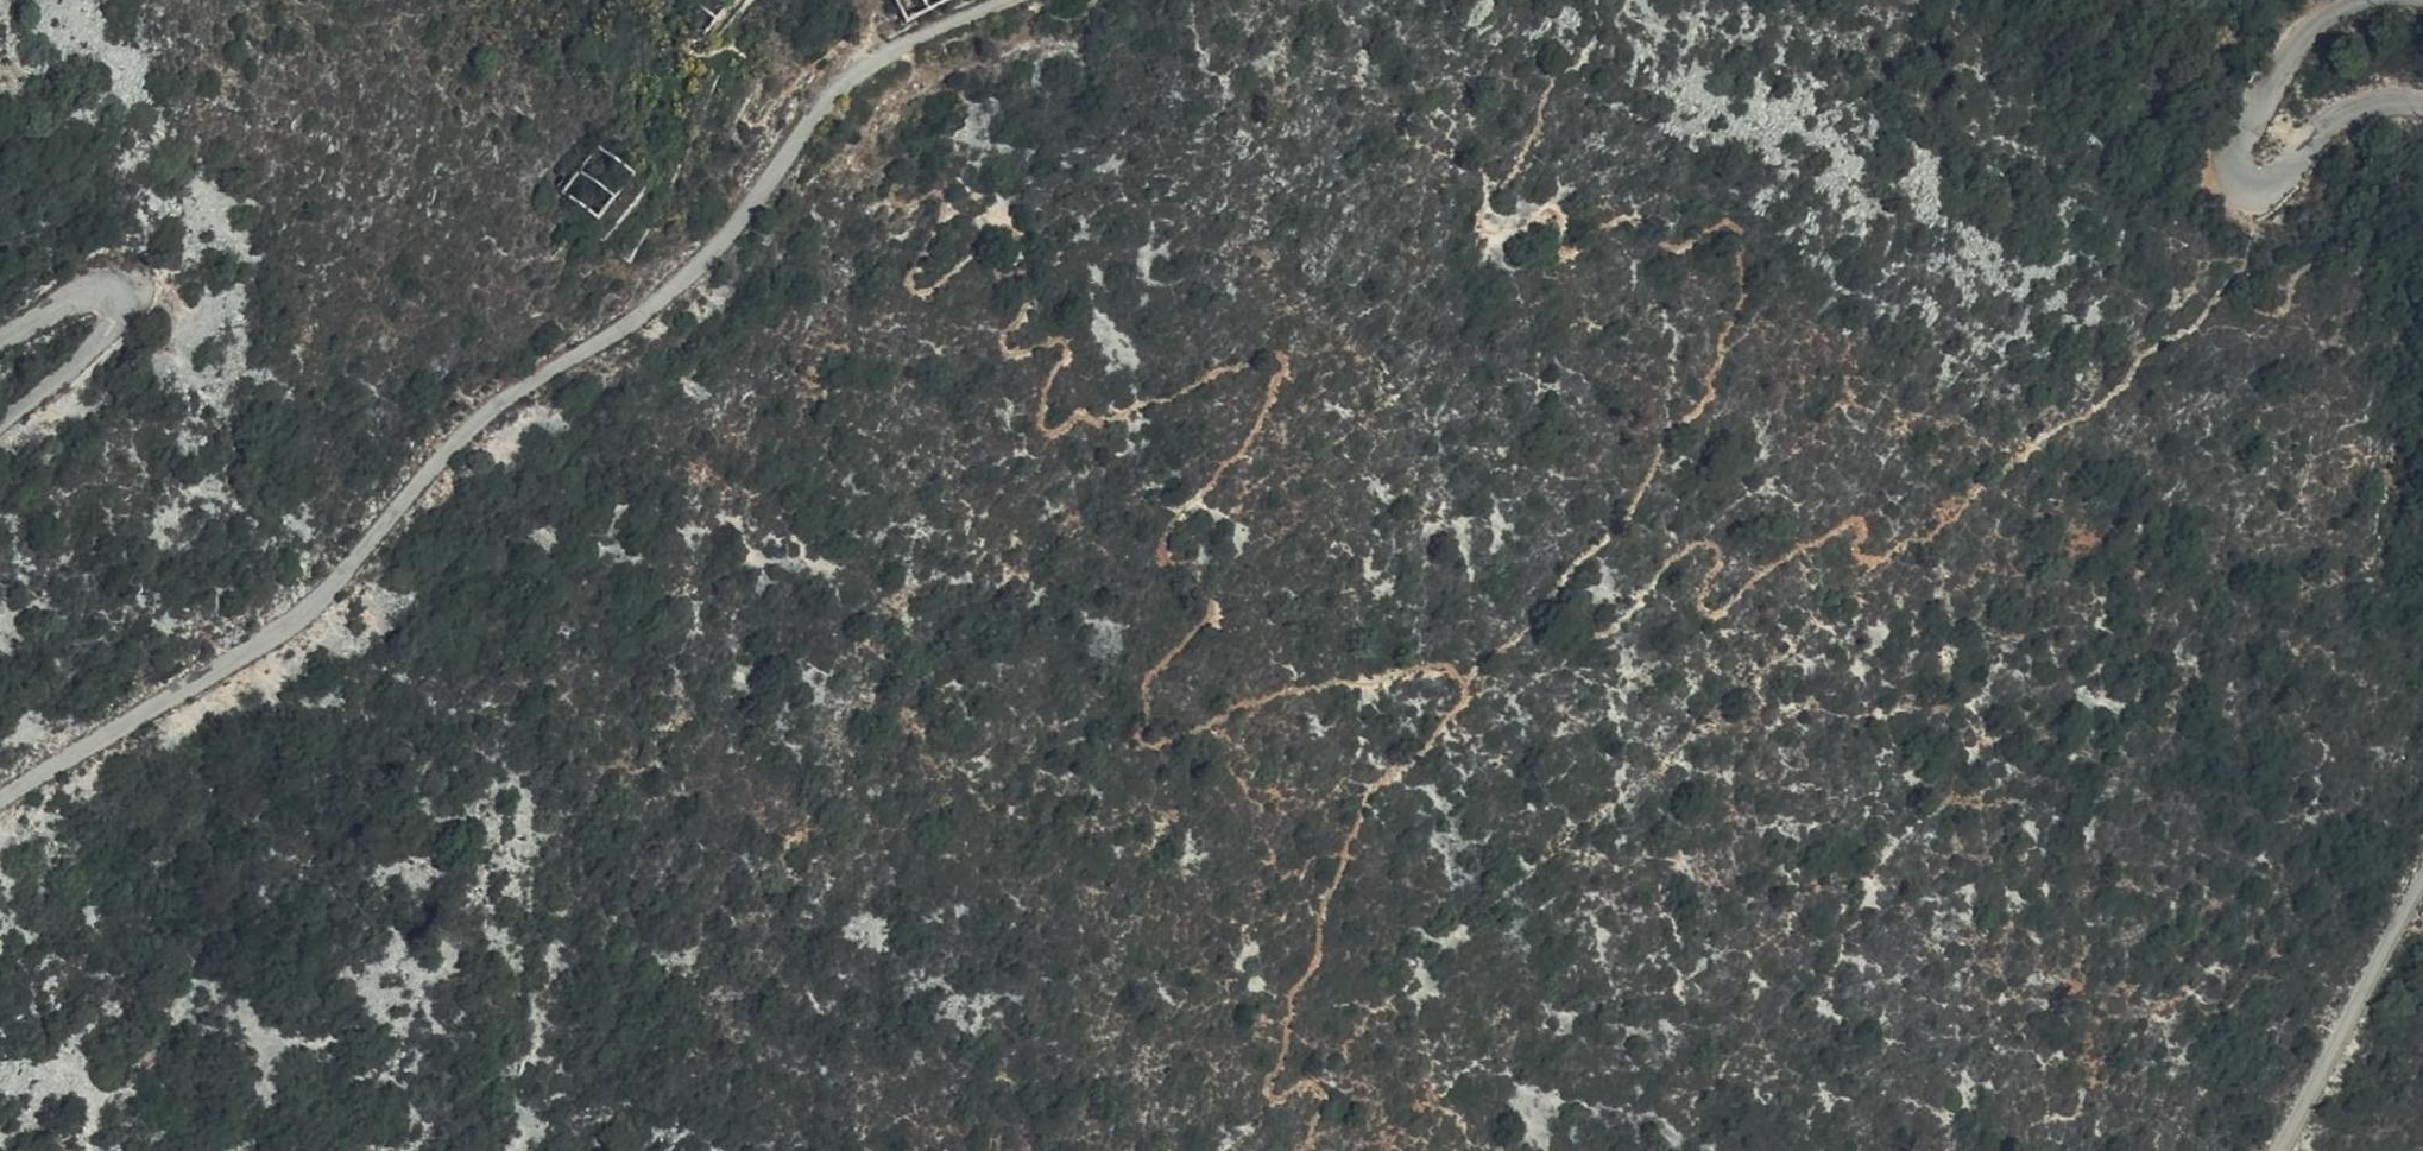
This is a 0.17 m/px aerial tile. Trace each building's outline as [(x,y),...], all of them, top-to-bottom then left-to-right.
[(681,14),(703,33),(731,0),(694,0),(681,14)] [(906,22),(950,0),(895,0),(906,22)] [(599,144),(563,190),(599,218),(635,172),(599,144)]
